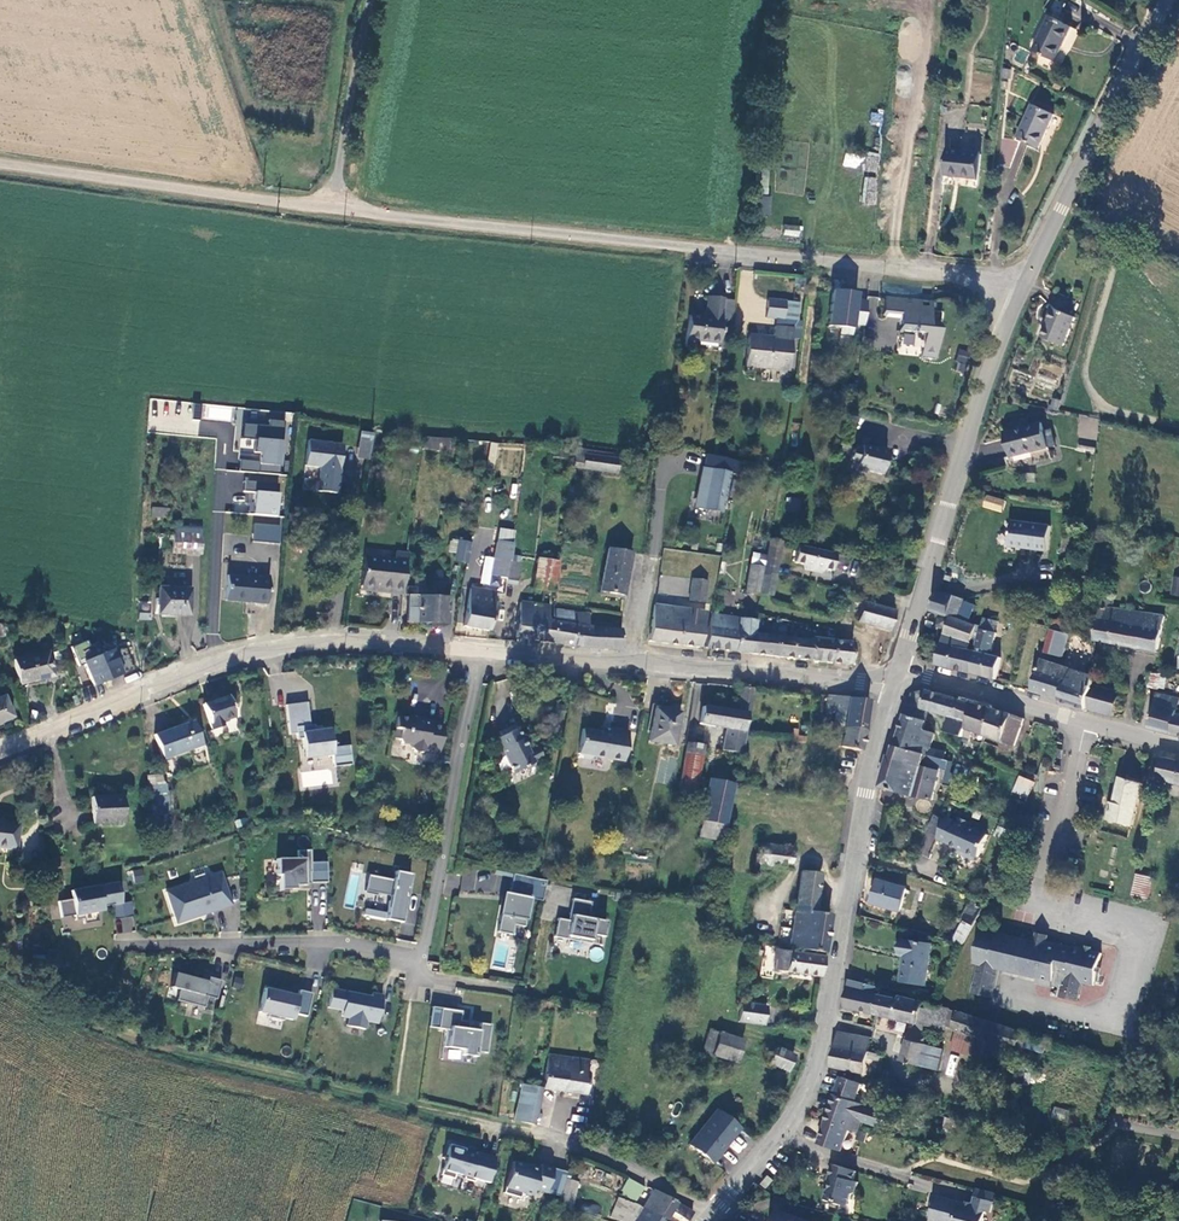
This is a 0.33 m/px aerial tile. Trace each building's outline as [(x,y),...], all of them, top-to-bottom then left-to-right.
[(1051,16),(1033,49),(1056,61),(1063,46),(1070,51),(1081,29),(1051,16)] [(1037,109),(1023,141),(1045,151),(1060,119),(1037,109)] [(881,125),(883,113),(870,111),(869,123),(881,125)] [(858,167),(859,157),(846,156),(845,166),(858,167)] [(984,160),(951,157),(949,181),(981,184),(984,160)] [(861,204),(876,205),(878,177),(864,176),(861,204)] [(746,214),(769,218),(773,190),(750,187),(746,214)] [(784,224),(783,235),(800,237),(802,226),(784,224)] [(868,311),(860,310),(862,290),(833,287),(829,325),(842,326),(841,333),(854,334),(855,325),(866,326),(868,311)] [(928,301),(882,297),(881,312),(897,313),(896,330),(911,331),(911,330),(921,331),(919,354),(934,355),(937,320),(927,319),(928,301)] [(682,346),(714,351),(720,318),(721,306),(722,305),(704,302),(700,324),(686,321),(682,346)] [(728,320),(729,307),(721,306),(720,318),(728,320)] [(792,310),(762,306),(760,324),(790,328),(792,310)] [(1080,321),(1058,310),(1045,337),(1066,348),(1080,321)] [(753,375),(754,369),(784,373),(789,337),(776,335),(775,346),(747,342),(743,374),(753,375)] [(960,349),(953,369),(964,372),(970,352),(960,349)] [(1039,377),(1057,379),(1059,364),(1040,363),(1039,377)] [(753,375),(783,380),(784,373),(754,369),(753,375)] [(1065,400),(1057,398),(1053,410),(1061,412),(1065,400)] [(230,422),(232,406),(201,403),(200,419),(230,422)] [(238,410),(237,471),(287,472),(288,419),(260,419),(260,410),(238,410)] [(1003,434),(1009,459),(1047,450),(1040,425),(1003,434)] [(432,429),(416,428),(415,441),(441,443),(442,434),(432,434),(432,429)] [(368,434),(355,433),(352,459),(365,461),(368,434)] [(853,452),(858,448),(844,443),(837,470),(846,472),(850,461),(853,452)] [(308,444),(306,470),(321,471),(319,495),(338,497),(343,447),(308,444)] [(882,476),(888,450),(880,447),(878,449),(863,445),(862,448),(858,448),(853,452),(850,461),(853,464),(857,466),(856,472),(866,475),(869,472),(882,476)] [(578,450),(563,448),(562,456),(577,459),(578,450)] [(587,457),(585,469),(616,475),(618,463),(587,457)] [(721,514),(728,472),(700,467),(693,509),(721,514)] [(280,515),(282,492),(256,490),(256,481),(245,480),(244,491),(255,492),(254,499),(235,498),(234,512),(280,515)] [(985,494),(982,507),(1002,513),(1006,500),(985,494)] [(798,512),(800,499),(787,497),(785,510),(798,512)] [(151,517),(168,518),(169,507),(152,506),(151,517)] [(1048,552),(1052,524),(1012,518),(1008,546),(1048,552)] [(254,523),(253,541),(281,543),(282,525),(254,523)] [(511,543),(512,528),(495,526),(494,541),(511,543)] [(199,529),(170,528),(168,555),(197,556),(199,529)] [(1080,538),(1076,557),(1087,559),(1091,533),(1087,532),(1084,539),(1080,538)] [(469,563),(471,541),(452,539),(450,561),(469,563)] [(604,540),(598,584),(621,587),(627,544),(604,540)] [(508,557),(510,557),(511,543),(494,541),(490,573),(506,576),(508,557)] [(751,568),(746,594),(772,598),(781,543),(770,542),(766,568),(751,568)] [(393,552),(363,548),(360,577),(380,580),(379,585),(403,588),(405,563),(407,544),(394,543),(393,552)] [(834,555),(796,545),(792,562),(803,565),(817,568),(830,571),(834,555)] [(841,556),(834,555),(830,571),(837,573),(841,556)] [(560,586),(563,558),(545,556),(541,584),(560,586)] [(516,582),(519,558),(510,557),(508,557),(506,576),(505,580),(516,582)] [(709,566),(694,564),(690,594),(705,596),(709,566)] [(224,599),(265,603),(267,576),(225,575),(224,599)] [(430,589),(430,577),(410,576),(406,613),(413,613),(415,588),(430,589)] [(494,589),(495,582),(470,577),(464,616),(490,622),(494,589)] [(446,590),(430,589),(415,588),(413,613),(445,615),(446,590)] [(187,619),(187,592),(156,591),(156,619),(187,619)] [(935,591),(929,611),(958,620),(964,600),(935,591)] [(702,605),(654,597),(648,638),(695,646),(702,605)] [(556,617),(559,605),(524,601),(519,639),(571,644),(575,619),(556,617)] [(893,613),(853,601),(849,615),(855,617),(854,622),(887,632),(893,613)] [(1106,607),(1099,642),(1161,654),(1168,619),(1106,607)] [(577,608),(575,619),(571,644),(617,648),(619,623),(589,620),(590,609),(577,608)] [(751,655),(756,613),(706,610),(700,647),(751,655)] [(1000,620),(985,616),(982,628),(997,632),(1000,620)] [(940,646),(933,667),(966,676),(976,639),(973,638),(974,628),(949,618),(940,642),(967,649),(967,653),(940,646)] [(42,633),(24,630),(23,639),(41,641),(42,633)] [(978,631),(976,639),(966,676),(995,682),(999,661),(993,652),(995,636),(978,631)] [(1054,631),(1047,653),(1066,659),(1072,636),(1054,631)] [(764,635),(763,656),(848,665),(852,643),(810,638),(809,641),(764,635)] [(11,651),(11,642),(8,642),(0,642),(0,651),(11,651)] [(128,673),(120,648),(82,660),(91,687),(128,673)] [(62,676),(59,653),(20,658),(24,683),(62,676)] [(1044,662),(1035,692),(1064,701),(1073,672),(1044,662)] [(564,669),(548,668),(547,680),(563,681),(564,669)] [(1073,672),(1064,701),(1088,709),(1096,686),(1098,679),(1073,672)] [(1153,673),(1149,690),(1161,693),(1165,676),(1153,673)] [(753,689),(739,686),(734,712),(699,707),(698,724),(725,726),(723,747),(743,748),(753,689)] [(918,705),(924,686),(913,689),(905,712),(928,719),(932,709),(918,705)] [(936,710),(942,691),(924,686),(918,705),(932,709),(936,710)] [(1122,694),(1096,686),(1088,709),(1088,711),(1116,718),(1122,694)] [(960,697),(942,691),(936,710),(948,713),(954,715),(960,697)] [(834,724),(842,726),(865,729),(870,699),(832,693),(829,709),(836,710),(834,724)] [(5,696),(0,699),(0,728),(16,720),(5,696)] [(981,730),(989,705),(960,697),(954,715),(948,713),(944,726),(967,733),(969,726),(981,730)] [(226,698),(202,706),(211,732),(221,729),(219,722),(232,718),(226,698)] [(1149,730),(1173,737),(1178,716),(1178,704),(1158,698),(1149,730)] [(309,702),(288,704),(292,735),(299,734),(299,739),(305,739),(306,758),(336,757),(336,767),(352,766),(352,746),(335,747),(333,727),(324,727),(323,731),(321,731),(318,730),(316,727),(317,724),(312,725),(309,702)] [(1020,714),(989,705),(981,730),(981,732),(1012,741),(1020,714)] [(928,719),(905,712),(895,746),(944,761),(946,752),(931,747),(935,734),(925,731),(928,719)] [(674,716),(650,713),(645,745),(670,749),(674,716)] [(398,720),(397,728),(400,731),(398,738),(400,738),(402,739),(403,742),(401,744),(414,747),(415,752),(440,755),(446,727),(431,724),(431,722),(421,720),(418,722),(398,720)] [(187,721),(148,736),(156,759),(197,746),(187,721)] [(499,731),(501,734),(493,739),(497,745),(491,748),(495,758),(502,755),(511,773),(522,767),(524,770),(531,766),(530,765),(542,757),(535,745),(528,749),(513,723),(499,731)] [(865,729),(842,726),(836,771),(858,774),(865,729)] [(608,734),(581,730),(578,755),(621,760),(627,731),(608,728),(608,734)] [(701,746),(687,744),(680,793),(695,794),(701,746)] [(944,761),(895,746),(892,754),(890,753),(880,784),(932,800),(942,768),(949,770),(951,763),(944,761)] [(1165,757),(1161,778),(1178,782),(1178,760),(1165,757)] [(159,764),(165,777),(174,774),(168,760),(159,764)] [(1035,782),(1022,776),(1019,784),(1031,790),(1035,782)] [(1122,779),(1110,820),(1134,827),(1146,786),(1122,779)] [(715,811),(724,812),(729,784),(707,780),(700,818),(703,819),(701,836),(714,838),(715,811)] [(121,821),(121,796),(88,797),(89,822),(121,821)] [(949,815),(939,836),(963,847),(961,851),(977,859),(989,833),(970,825),(972,820),(961,815),(959,819),(949,815)] [(13,826),(0,825),(0,850),(10,851),(13,826)] [(763,847),(760,868),(791,873),(794,853),(763,847)] [(295,853),(295,862),(274,862),(274,879),(277,879),(278,894),(278,891),(291,891),(292,892),(292,889),(308,888),(308,886),(325,885),(324,865),(308,866),(308,853),(295,853)] [(142,868),(130,871),(134,885),(146,881),(142,868)] [(801,871),(797,893),(816,896),(820,874),(801,871)] [(410,876),(394,873),(392,882),(367,877),(364,893),(389,898),(386,915),(384,922),(400,925),(410,876)] [(1134,873),(1130,895),(1148,899),(1153,877),(1134,873)] [(546,881),(518,876),(514,896),(503,894),(499,916),(501,917),(498,933),(513,936),(515,926),(525,928),(530,900),(542,902),(546,881)] [(164,896),(175,927),(230,908),(219,877),(164,896)] [(907,890),(878,882),(872,905),(901,913),(907,890)] [(72,903),(56,906),(59,922),(72,920),(73,925),(81,923),(82,928),(97,926),(95,916),(100,915),(100,911),(119,907),(115,887),(71,895),(72,903)] [(816,896),(797,893),(789,945),(825,950),(830,914),(815,911),(818,896),(816,896)] [(978,899),(975,905),(983,908),(986,902),(978,899)] [(570,917),(569,922),(557,920),(553,938),(567,941),(567,937),(578,939),(578,943),(590,945),(592,936),(603,938),(605,923),(587,919),(590,903),(571,900),(568,916),(570,917)] [(119,907),(109,909),(112,924),(131,921),(128,906),(119,907)] [(380,914),(363,911),(362,916),(378,920),(380,914)] [(975,926),(965,920),(954,940),(965,946),(975,926)] [(983,929),(975,959),(980,961),(973,990),(993,995),(1000,969),(1040,979),(1039,983),(1054,986),(1055,985),(1064,988),(1062,997),(1080,1002),(1085,983),(1096,986),(1104,956),(1081,950),(1050,942),(1052,936),(1038,932),(1036,942),(1011,936),(983,929)] [(925,980),(931,941),(906,937),(903,954),(900,977),(925,980)] [(825,958),(779,949),(775,970),(821,979),(825,958)] [(206,986),(173,977),(169,991),(178,994),(175,1005),(203,1012),(206,1001),(215,1003),(220,985),(207,981),(206,986)] [(879,985),(849,977),(842,1006),(912,1021),(898,1059),(936,1068),(940,1047),(930,1043),(930,1038),(925,1036),(925,1031),(922,1028),(923,1024),(941,1028),(1018,1050),(1025,1033),(898,994),(895,998),(878,992),(879,985)] [(264,989),(258,1016),(267,1018),(267,1021),(283,1024),(283,1021),(292,1023),(293,1017),(306,1020),(311,997),(298,994),(297,999),(279,995),(280,993),(264,989)] [(370,1000),(331,992),(327,1011),(342,1014),(340,1019),(347,1021),(346,1029),(364,1033),(366,1022),(377,1024),(382,998),(371,996),(370,1000)] [(765,1004),(741,1000),(738,1020),(762,1024),(765,1004)] [(439,1010),(432,1009),(429,1030),(436,1031),(439,1010)] [(439,1010),(436,1031),(445,1032),(443,1049),(463,1052),(462,1057),(476,1059),(477,1054),(488,1055),(491,1027),(480,1025),(479,1032),(468,1031),(469,1024),(460,1022),(462,1013),(439,1010)] [(894,1031),(903,1034),(906,1024),(897,1021),(894,1031)] [(870,1038),(836,1032),(830,1067),(864,1073),(870,1038)] [(735,1064),(742,1040),(717,1033),(710,1056),(735,1064)] [(794,1055),(754,1038),(747,1054),(787,1071),(794,1055)] [(551,1055),(543,1090),(586,1097),(589,1075),(584,1074),(585,1068),(584,1061),(551,1055)] [(778,1077),(772,1090),(780,1093),(786,1080),(778,1077)] [(865,1084),(842,1077),(821,1145),(844,1152),(851,1130),(860,1133),(863,1121),(869,1106),(859,1103),(865,1084)] [(543,1090),(524,1085),(516,1122),(536,1127),(543,1090)] [(888,1111),(869,1106),(863,1121),(883,1131),(888,1111)] [(1068,1120),(1069,1109),(1053,1108),(1052,1119),(1068,1120)] [(719,1111),(690,1144),(713,1163),(741,1130),(719,1111)] [(472,1154),(448,1148),(442,1174),(489,1185),(496,1156),(473,1151),(472,1154)] [(538,1166),(510,1159),(503,1188),(533,1196),(534,1190),(546,1193),(552,1167),(539,1163),(538,1166)] [(860,1174),(835,1169),(827,1203),(852,1208),(860,1174)] [(775,1180),(768,1174),(760,1184),(767,1189),(775,1180)] [(913,1177),(911,1190),(930,1193),(932,1180),(913,1177)] [(620,1193),(637,1201),(645,1186),(628,1178),(620,1193)] [(579,1183),(564,1180),(559,1207),(574,1210),(579,1183)] [(996,1194),(977,1189),(975,1196),(994,1201),(996,1194)] [(644,1209),(663,1220),(669,1220),(673,1214),(685,1220),(688,1220),(693,1214),(654,1191),(644,1209)] [(931,1219),(938,1220),(984,1220),(987,1211),(991,1212),(994,1201),(975,1196),(972,1209),(965,1206),(966,1203),(938,1196),(931,1219)] [(618,1198),(610,1218),(619,1220),(663,1220),(644,1209),(618,1198)] [(777,1208),(773,1220),(812,1220),(777,1208)]
